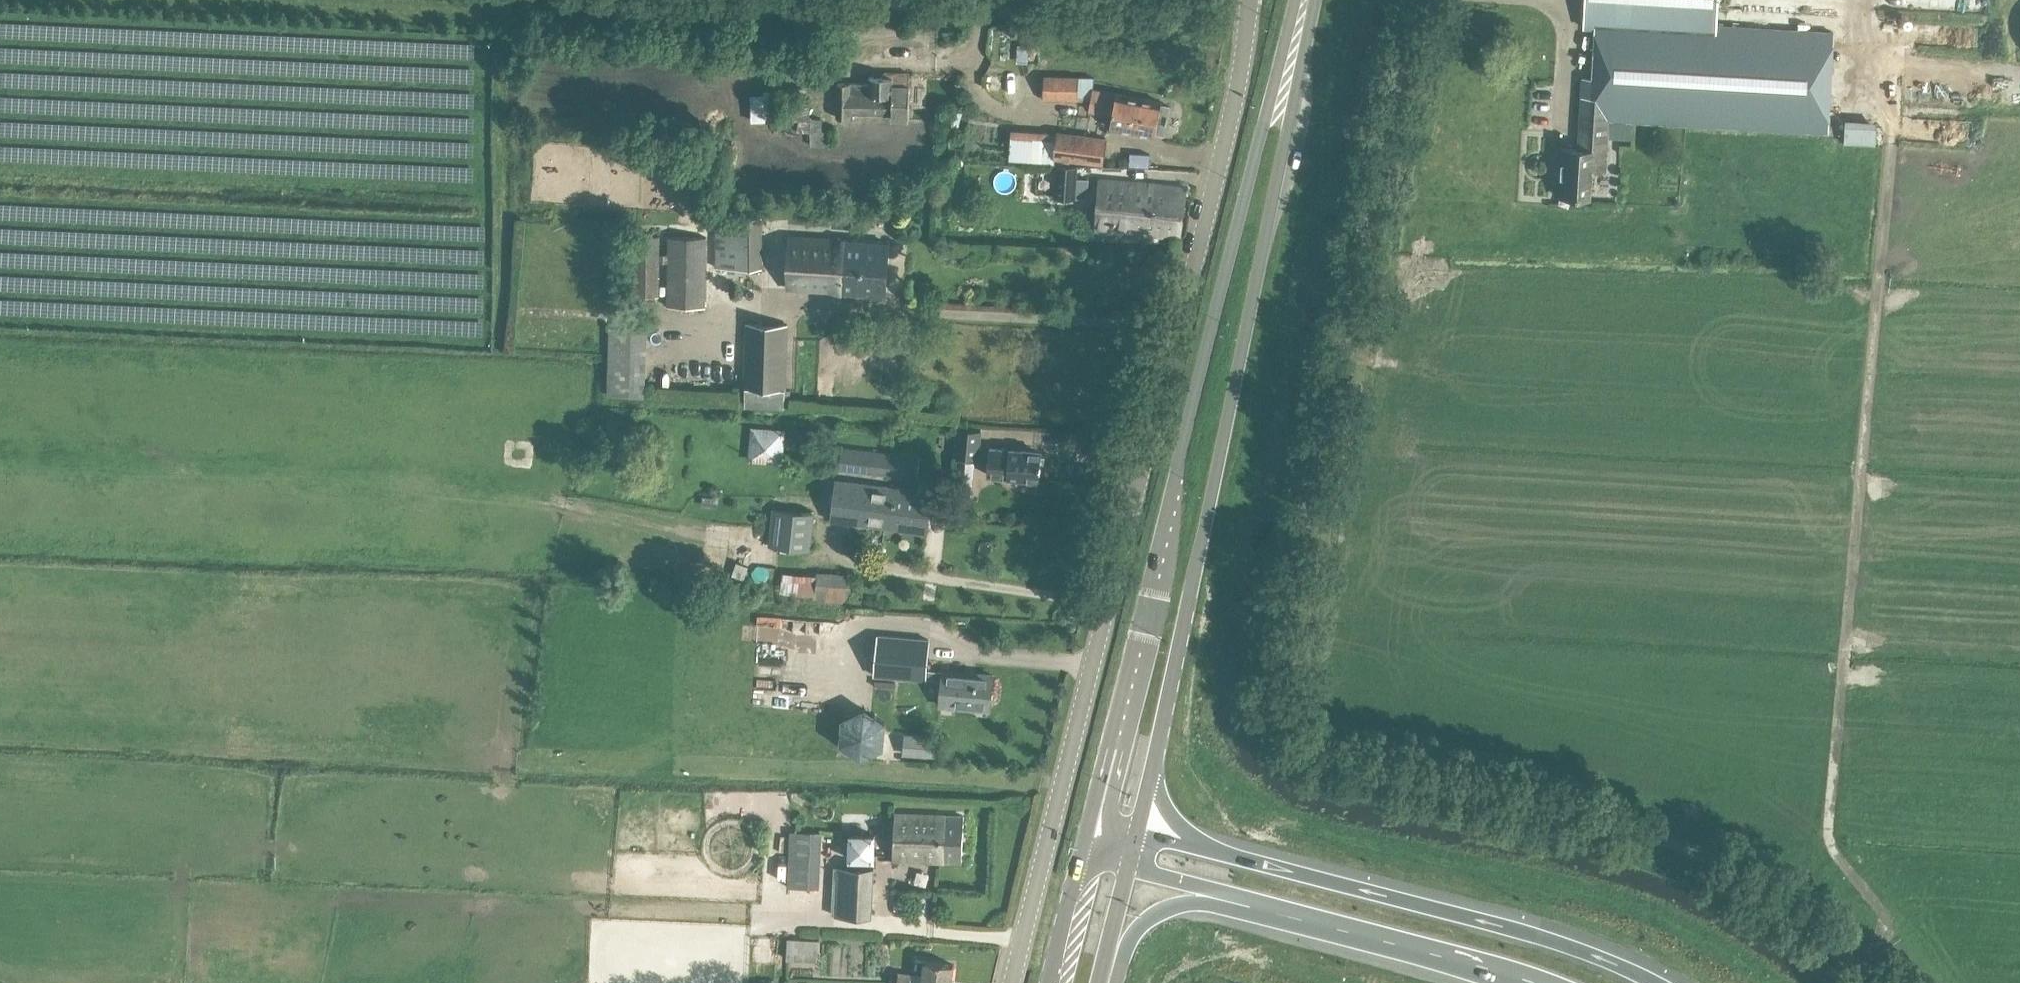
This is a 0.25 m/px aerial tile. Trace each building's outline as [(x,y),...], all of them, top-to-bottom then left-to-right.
[(1555,195),(1590,196),(1592,169),(1605,170),(1608,119),(1827,131),(1833,31),(1715,25),(1717,0),(1585,0),(1584,26),(1595,27),(1592,78),(1582,77),(1578,148),(1557,147),(1555,195)] [(883,77),(868,77),(868,84),(868,100),(909,100),(909,84),(908,84),(908,73),(883,73),(883,77)] [(1078,76),(1045,75),(1044,96),(1077,97),(1078,76)] [(868,84),(836,84),(836,118),(853,118),(853,113),(891,113),(891,118),(909,118),(909,100),(868,100),(868,84)] [(1110,126),(1131,130),(1134,113),(1138,114),(1141,97),(1116,93),(1094,88),(1093,88),(1091,97),(1089,109),(1112,113),(1110,126)] [(766,118),(781,117),(780,89),(764,89),(764,94),(750,94),(752,122),(766,121),(766,118)] [(1134,113),(1131,130),(1155,135),(1156,132),(1164,134),(1170,105),(1161,104),(1162,101),(1141,97),(1138,114),(1134,113)] [(811,146),(818,145),(825,145),(824,130),(822,131),(823,119),(818,118),(811,118),(810,98),(782,101),(783,121),(799,120),(798,132),(810,132),(811,146)] [(1011,132),(1009,158),(1052,160),(1053,134),(1011,132)] [(1106,138),(1058,132),(1055,156),(1103,163),(1106,138)] [(1129,166),(1149,168),(1151,154),(1131,152),(1129,166)] [(1057,164),(1056,196),(1076,197),(1088,198),(1089,179),(1077,178),(1077,165),(1057,164)] [(1099,180),(1098,203),(1184,213),(1187,188),(1099,180)] [(1181,238),(1184,213),(1098,203),(1096,230),(1181,238)] [(763,217),(717,217),(718,267),(763,266),(763,217)] [(660,235),(636,235),(636,295),(660,295),(660,235)] [(707,236),(670,236),(670,261),(669,306),(707,306),(707,236)] [(789,288),(885,297),(889,245),(794,236),(789,288)] [(745,387),(746,387),(745,405),(785,407),(785,389),(786,389),(788,324),(748,322),(745,387)] [(647,328),(613,327),(612,394),(646,395),(647,328)] [(956,430),(954,458),(978,459),(980,431),(956,430)] [(921,457),(845,448),(842,469),(918,479),(921,457)] [(1041,453),(989,449),(987,475),(1039,479),(1041,453)] [(833,517),(833,520),(891,528),(897,487),(839,480),(833,517)] [(897,487),(891,528),(905,530),(905,532),(928,535),(930,517),(934,493),(897,487)] [(812,550),(816,513),(775,509),(771,545),(812,550)] [(737,561),(732,575),(744,579),(749,566),(737,561)] [(941,677),(939,704),(990,709),(993,675),(938,670),(939,667),(927,666),(929,639),(878,635),(874,675),(925,679),(926,675),(941,677)] [(866,707),(842,717),(840,743),(861,758),(884,747),(887,721),(866,707)] [(962,861),(963,815),(895,814),(894,860),(962,861)] [(851,834),(850,859),(874,859),(875,835),(851,834)] [(838,867),(835,915),(871,917),(874,869),(838,867)] [(787,959),(818,960),(819,940),(788,939),(787,959)] [(898,980),(923,982),(951,982),(954,964),(925,961),(923,976),(899,973),(898,980)]
